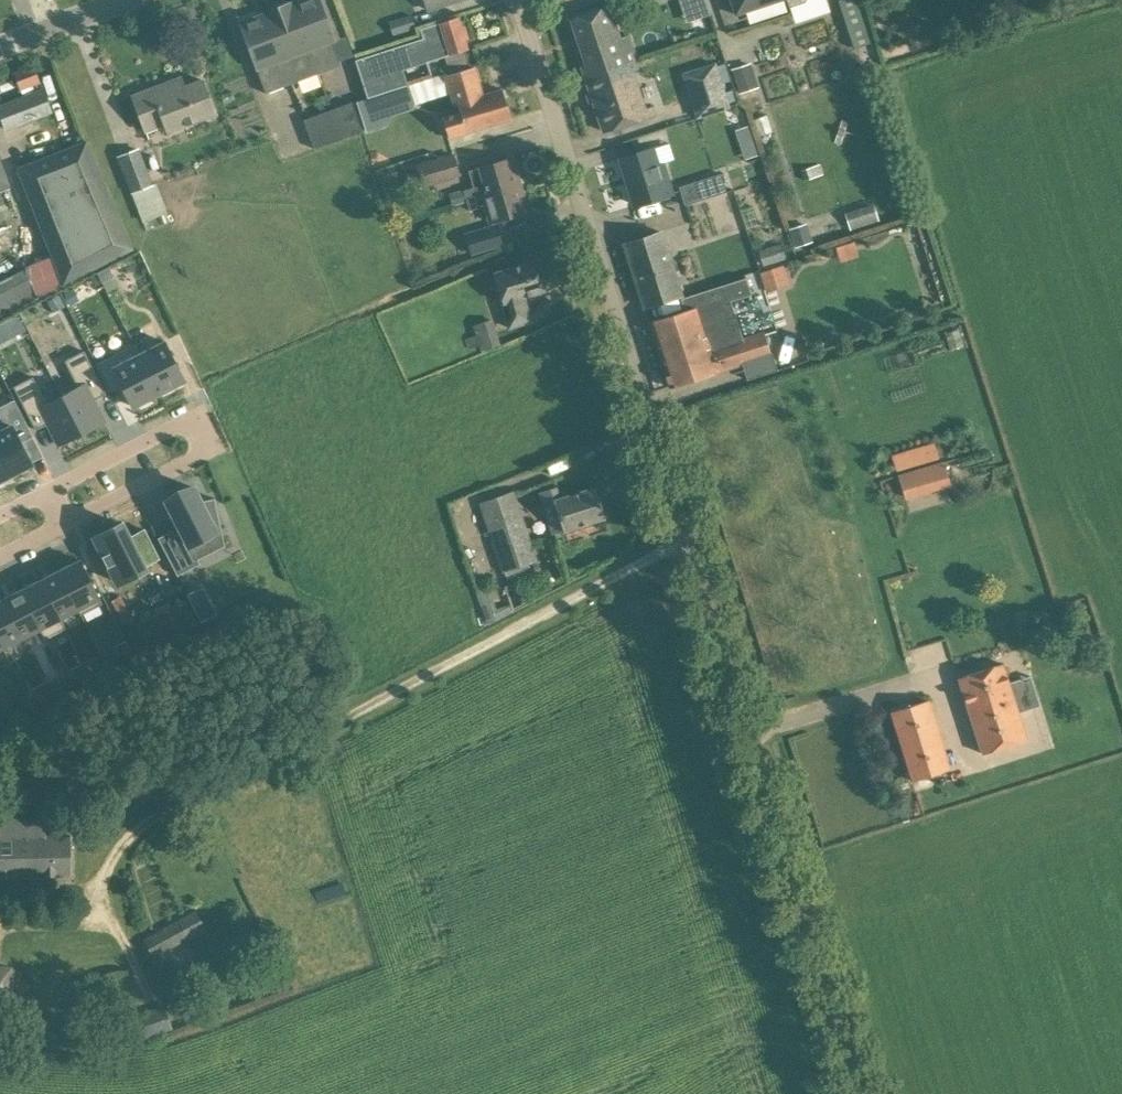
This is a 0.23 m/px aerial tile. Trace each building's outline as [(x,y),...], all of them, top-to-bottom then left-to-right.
[(322,15),(325,13),(320,0),(297,0),(292,2),(291,1),(318,73),(341,65),(332,41),(335,40),(329,24),(326,26),(322,15)] [(429,9),(459,0),(426,0),(429,9)] [(736,14),(778,0),(731,0),(736,14)] [(839,1),(855,48),(871,42),(856,0),(840,0),(839,1)] [(265,10),(292,83),(318,73),(291,1),(265,10)] [(582,66),(586,77),(637,61),(629,35),(619,39),(608,6),(571,18),(586,65),(582,66)] [(265,12),(239,22),(266,93),(292,83),(265,10),(264,11),(265,12)] [(390,22),(394,34),(415,26),(411,15),(390,22)] [(367,97),(407,84),(432,76),(427,61),(468,48),(457,17),(420,28),(423,38),(355,59),(367,97)] [(637,61),(586,77),(603,131),(654,114),(651,106),(646,108),(634,70),(639,68),(637,61)] [(716,62),(683,74),(698,116),(730,105),(716,62)] [(730,67),(736,92),(755,87),(750,63),(730,67)] [(14,73),(20,88),(38,81),(33,66),(14,73)] [(447,75),(456,105),(457,105),(460,113),(443,119),(448,138),(512,118),(503,89),(481,95),(473,67),(447,75)] [(215,113),(210,100),(202,79),(184,86),(183,83),(170,88),(167,82),(132,95),(146,131),(165,123),(168,131),(215,113)] [(367,97),(373,117),(414,104),(407,84),(367,97)] [(6,128),(51,110),(43,89),(0,106),(0,113),(6,128)] [(335,124),(340,139),(363,130),(352,101),(329,110),(335,124)] [(304,119),(309,134),(335,124),(329,110),(304,119)] [(309,134),(315,148),(340,139),(335,124),(309,134)] [(56,257),(27,269),(38,296),(67,285),(66,282),(131,254),(84,144),(21,170),(56,257)] [(118,156),(133,193),(153,186),(153,183),(139,148),(118,156)] [(620,158),(635,204),(672,193),(663,164),(657,166),(651,148),(620,158)] [(405,170),(411,189),(457,174),(452,156),(405,170)] [(454,203),(467,199),(519,184),(512,157),(480,166),(481,168),(469,171),(474,188),(451,194),(454,203)] [(726,192),(721,175),(679,188),(684,204),(726,192)] [(467,199),(470,210),(487,205),(491,221),(522,212),(515,186),(519,185),(519,184),(467,199)] [(844,212),(850,230),(878,220),(873,203),(844,212)] [(803,222),(786,228),(792,247),(810,241),(803,222)] [(467,234),(473,252),(502,243),(497,225),(467,234)] [(624,244),(645,307),(682,295),(662,232),(624,244)] [(839,261),(855,255),(851,243),(834,249),(839,261)] [(778,247),(756,254),(760,265),(781,258),(778,247)] [(495,272),(504,302),(502,303),(509,327),(531,321),(524,296),(546,289),(537,259),(495,272)] [(109,266),(97,272),(102,282),(114,276),(109,266)] [(783,266),(760,269),(763,290),(786,286),(783,266)] [(39,298),(38,296),(27,269),(0,282),(0,318),(39,298)] [(649,321),(670,387),(771,354),(764,332),(735,342),(722,303),(751,293),(746,277),(681,298),(685,310),(649,321)] [(80,300),(73,287),(64,292),(70,305),(80,300)] [(59,295),(48,301),(54,312),(65,306),(59,295)] [(0,323),(0,344),(27,330),(18,313),(0,323)] [(474,322),(481,348),(498,343),(490,317),(474,322)] [(165,340),(139,353),(159,393),(185,380),(165,340)] [(78,386),(63,395),(82,432),(105,420),(94,399),(106,393),(84,350),(65,360),(78,386)] [(139,353),(113,367),(133,406),(159,393),(139,353)] [(33,376),(14,386),(36,429),(47,423),(58,444),(82,432),(63,395),(47,403),(33,376)] [(0,420),(0,459),(9,476),(32,464),(21,442),(33,436),(14,398),(0,406),(0,418),(1,420),(0,420)] [(911,461),(930,457),(927,446),(908,451),(911,461)] [(9,476),(0,459),(0,480),(9,476)] [(899,475),(906,496),(950,483),(943,462),(899,475)] [(173,529),(158,537),(178,575),(200,563),(190,543),(216,530),(221,529),(215,498),(201,501),(194,487),(166,501),(182,531),(176,534),(173,529)] [(605,516),(595,487),(560,499),(556,487),(540,492),(554,534),(605,516)] [(536,561),(529,540),(512,491),(481,501),(505,571),(536,561)] [(107,531),(94,537),(117,581),(146,566),(145,566),(139,553),(152,547),(158,559),(160,558),(144,528),(128,536),(127,532),(128,532),(123,521),(107,529),(107,531)] [(80,559),(59,570),(79,609),(81,613),(102,603),(80,559)] [(59,570),(40,579),(60,618),(79,609),(59,570)] [(40,579),(21,589),(41,628),(46,637),(65,628),(60,618),(40,579)] [(203,586),(187,594),(201,622),(217,614),(203,586)] [(21,589),(2,598),(22,638),(41,628),(21,589)] [(0,600),(0,641),(3,647),(22,638),(2,598),(0,600)] [(185,600),(126,630),(138,654),(197,624),(185,600)] [(126,640),(114,646),(119,656),(131,650),(126,640)] [(94,657),(82,662),(87,672),(99,666),(94,657)] [(82,662),(70,669),(75,678),(87,672),(82,662)] [(1027,739),(1009,684),(1002,663),(958,677),(983,753),(1027,739)] [(56,676),(45,682),(50,691),(61,685),(56,676)] [(45,682),(33,688),(38,697),(50,691),(45,682)] [(928,699),(891,711),(912,779),(949,767),(928,699)] [(49,874),(71,874),(70,835),(45,835),(44,818),(22,819),(16,820),(9,820),(0,820),(0,876),(49,874)] [(144,939),(153,956),(187,938),(177,921),(144,939)] [(11,1004),(15,968),(0,967),(0,1003),(11,1004)] [(134,1017),(141,1039),(170,1028),(163,1007),(134,1017)]
